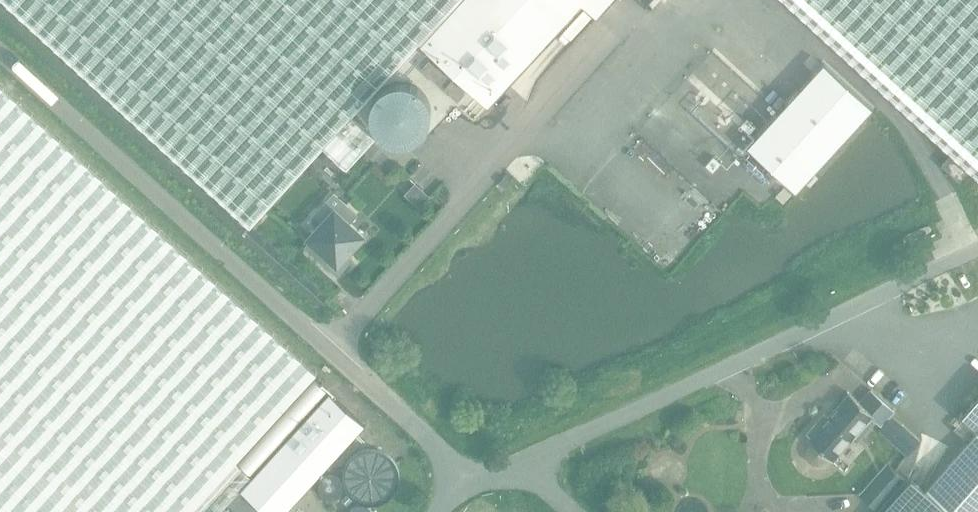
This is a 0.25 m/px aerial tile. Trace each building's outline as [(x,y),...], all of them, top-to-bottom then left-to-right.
[(249,226),(252,229),(326,148),(347,168),(375,136),(354,117),(421,44),(461,0),(2,0),(249,226)] [(421,44),(488,106),(489,107),(490,106),(583,4),(597,17),(598,18),(614,0),(461,0),(421,44)] [(971,169),(977,176),(977,0),(788,0),(971,169)] [(429,59),(420,68),(439,86),(448,76),(429,59)] [(872,107),(825,63),(747,145),(794,189),(872,107)] [(452,79),(444,88),(458,101),(466,92),(452,79)] [(231,498),(232,498),(239,491),(329,394),(330,392),(0,92),(0,511),(218,511),(231,498)] [(941,165),(960,182),(968,172),(950,156),(941,165)] [(364,236),(350,223),(357,215),(334,193),(314,214),(322,222),(308,238),(326,255),(321,260),(337,275),(352,259),(347,254),(364,236)] [(363,426),(329,394),(239,491),(262,511),(285,511),(363,426)] [(816,422),(805,435),(809,438),(809,439),(808,440),(812,443),(807,450),(807,454),(808,458),(810,462),(814,464),(819,464),(822,463),(829,458),(833,461),(851,440),(854,443),(874,421),(870,417),(872,415),(848,394),(820,425),(816,422)] [(959,415),(977,431),(926,490),(924,488),(913,511),(977,511),(977,394),(959,415)] [(881,427),(878,430),(908,456),(921,441),(892,415),(881,427)] [(887,463),(860,494),(878,509),(905,479),(887,463)] [(881,511),(893,511),(905,486),(904,485),(881,511)] [(232,498),(226,504),(235,511),(262,511),(239,491),(232,498)]
